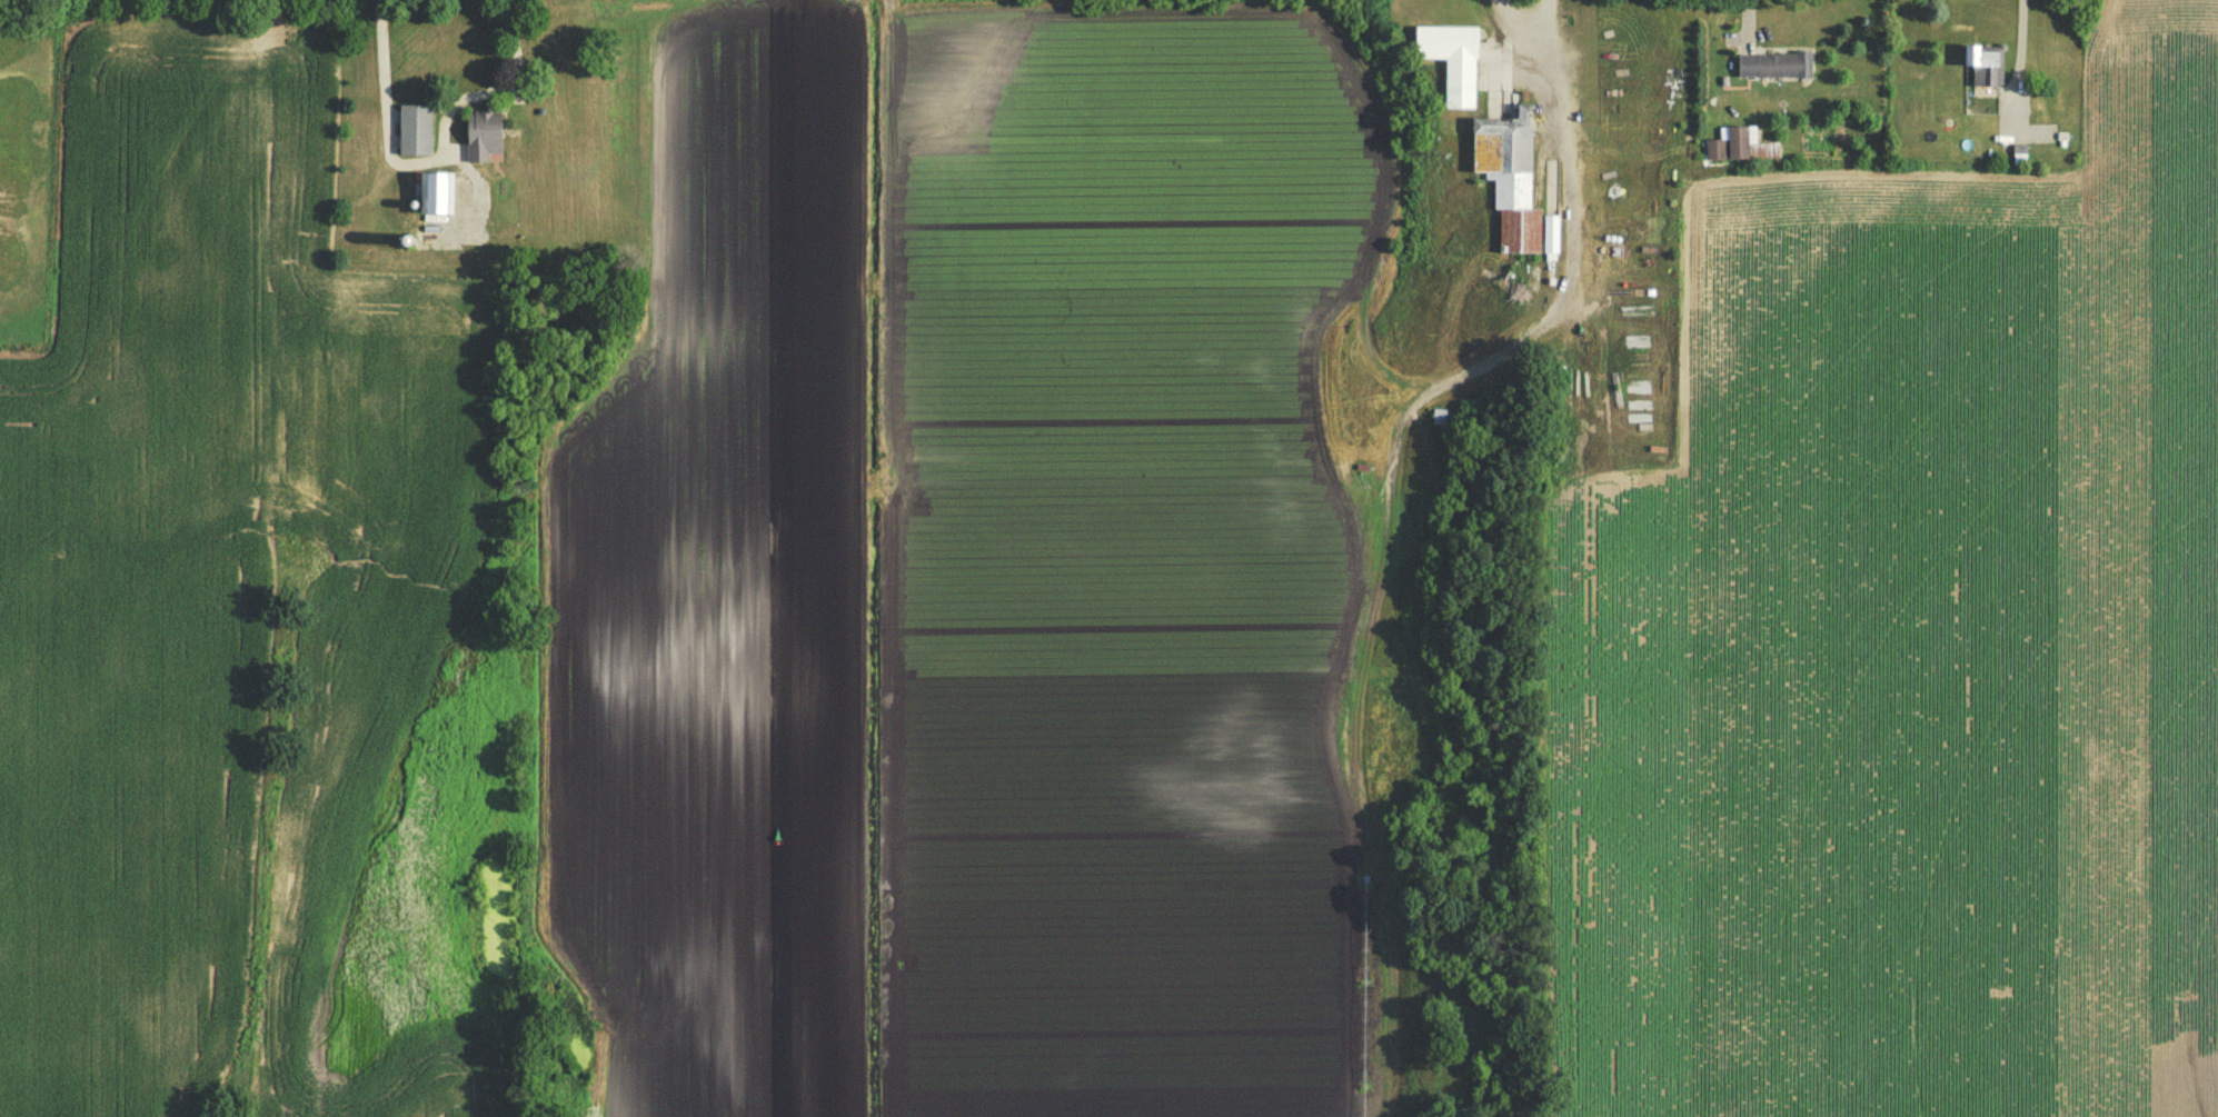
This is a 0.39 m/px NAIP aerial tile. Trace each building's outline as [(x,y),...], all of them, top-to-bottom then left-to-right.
[(1481,31),(1420,31),(1420,63),(1450,63),(1450,113),(1480,113),(1481,31)] [(2005,92),(2006,50),(1968,50),(1968,91),(2005,92)] [(1740,58),(1740,83),(1814,82),(1814,58),(1740,58)] [(435,108),(402,108),(402,159),(435,159),(435,108)] [(1543,257),(1544,213),(1535,213),(1536,109),(1522,109),(1522,123),(1477,122),(1476,177),(1488,177),(1488,184),(1498,184),(1497,214),(1503,214),(1503,257),(1543,257)] [(506,114),(469,116),(471,167),(494,166),(494,158),(508,158),(506,114)] [(1732,163),(1753,163),(1753,130),(1732,130),(1732,163)] [(1708,165),(1728,165),(1728,144),(1708,144),(1708,165)] [(459,223),(460,178),(426,178),(426,223),(459,223)]
